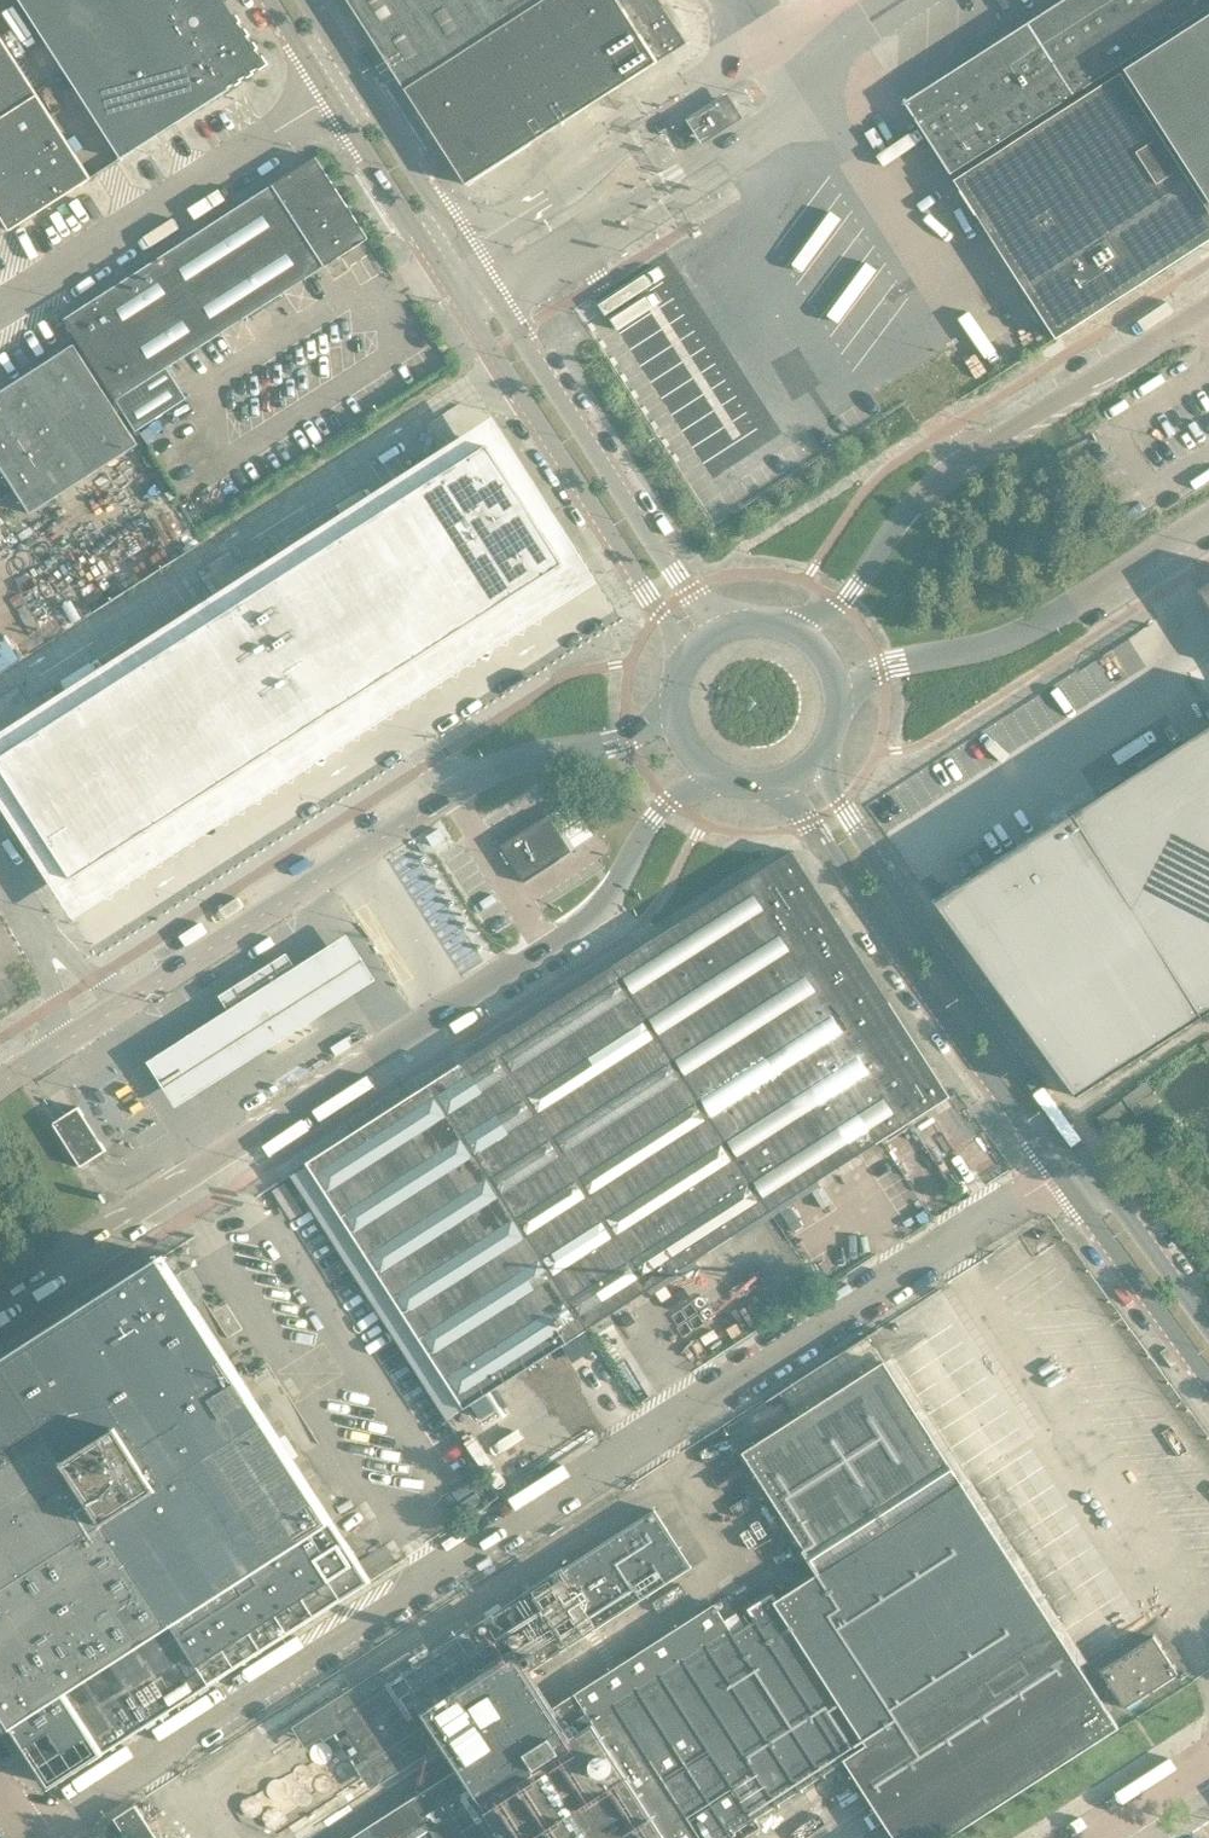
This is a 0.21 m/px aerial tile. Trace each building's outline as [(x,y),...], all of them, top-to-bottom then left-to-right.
[(121,158),(229,88),(228,86),(233,82),(235,85),(241,81),(240,78),(246,74),(247,77),(253,73),(252,70),(258,66),(259,69),(268,63),(262,55),(260,56),(255,49),(258,48),(254,41),(251,43),(247,36),(249,34),(245,28),(243,29),(238,22),(241,21),(236,14),(234,16),(224,0),(20,0),(121,158)] [(443,65),(545,0),(347,0),(405,90),(443,65)] [(443,65),(405,90),(466,185),(657,62),(617,0),(545,0),(443,65)] [(660,0),(617,0),(657,62),(687,42),(660,0)] [(1208,9),(1208,0),(1098,0),(915,117),(951,174),(1208,9)] [(1124,68),(1208,201),(1208,14),(1124,68)] [(0,35),(0,215),(9,230),(91,177),(0,35)] [(954,180),(1056,339),(1208,240),(1208,210),(1121,73),(954,180)] [(693,120),(704,136),(735,116),(725,100),(693,120)] [(142,384),(368,238),(316,157),(65,318),(65,317),(63,318),(117,401),(118,400),(118,399),(142,384)] [(760,251),(665,305),(730,417),(824,363),(760,251)] [(30,513),(139,443),(74,343),(0,391),(0,466),(30,513)] [(147,392),(142,384),(118,399),(118,400),(117,401),(136,431),(188,398),(173,375),(147,392)] [(0,758),(0,760),(74,875),(562,562),(487,445),(0,758)] [(1198,590),(1208,606),(1208,583),(1198,590)] [(935,901),(1076,1097),(1208,1012),(1208,727),(935,901)] [(606,810),(599,798),(598,798),(584,808),(591,820),(606,810)] [(567,853),(544,817),(532,825),(531,824),(500,845),(524,882),(556,862),(555,861),(567,853)] [(792,850),(614,965),(770,1212),(771,1211),(772,1213),(949,1096),(792,850)] [(349,931),(147,1058),(176,1104),(270,1042),(245,1003),(245,1002),(246,1002),(282,979),(307,1018),(307,1019),(377,975),(349,931)] [(614,965),(430,1083),(588,1329),(770,1212),(614,965)] [(282,979),(246,1002),(245,1002),(245,1003),(270,1042),(307,1019),(307,1018),(282,979)] [(1208,1092),(1208,1064),(1175,1085),(1188,1105),(1208,1092)] [(430,1083),(306,1162),(464,1408),(588,1329),(430,1083)] [(79,1107),(53,1123),(80,1166),(105,1150),(79,1107)] [(1196,1122),(1208,1142),(1208,1113),(1196,1122)] [(201,1315),(163,1255),(0,1359),(0,1702),(1,1702),(0,1703),(0,1712),(10,1727),(14,1724),(53,1785),(371,1580),(201,1315)] [(1156,1633),(1102,1667),(1126,1706),(1180,1672),(1156,1633)] [(127,1837),(157,1837),(135,1804),(114,1818),(127,1837)]
